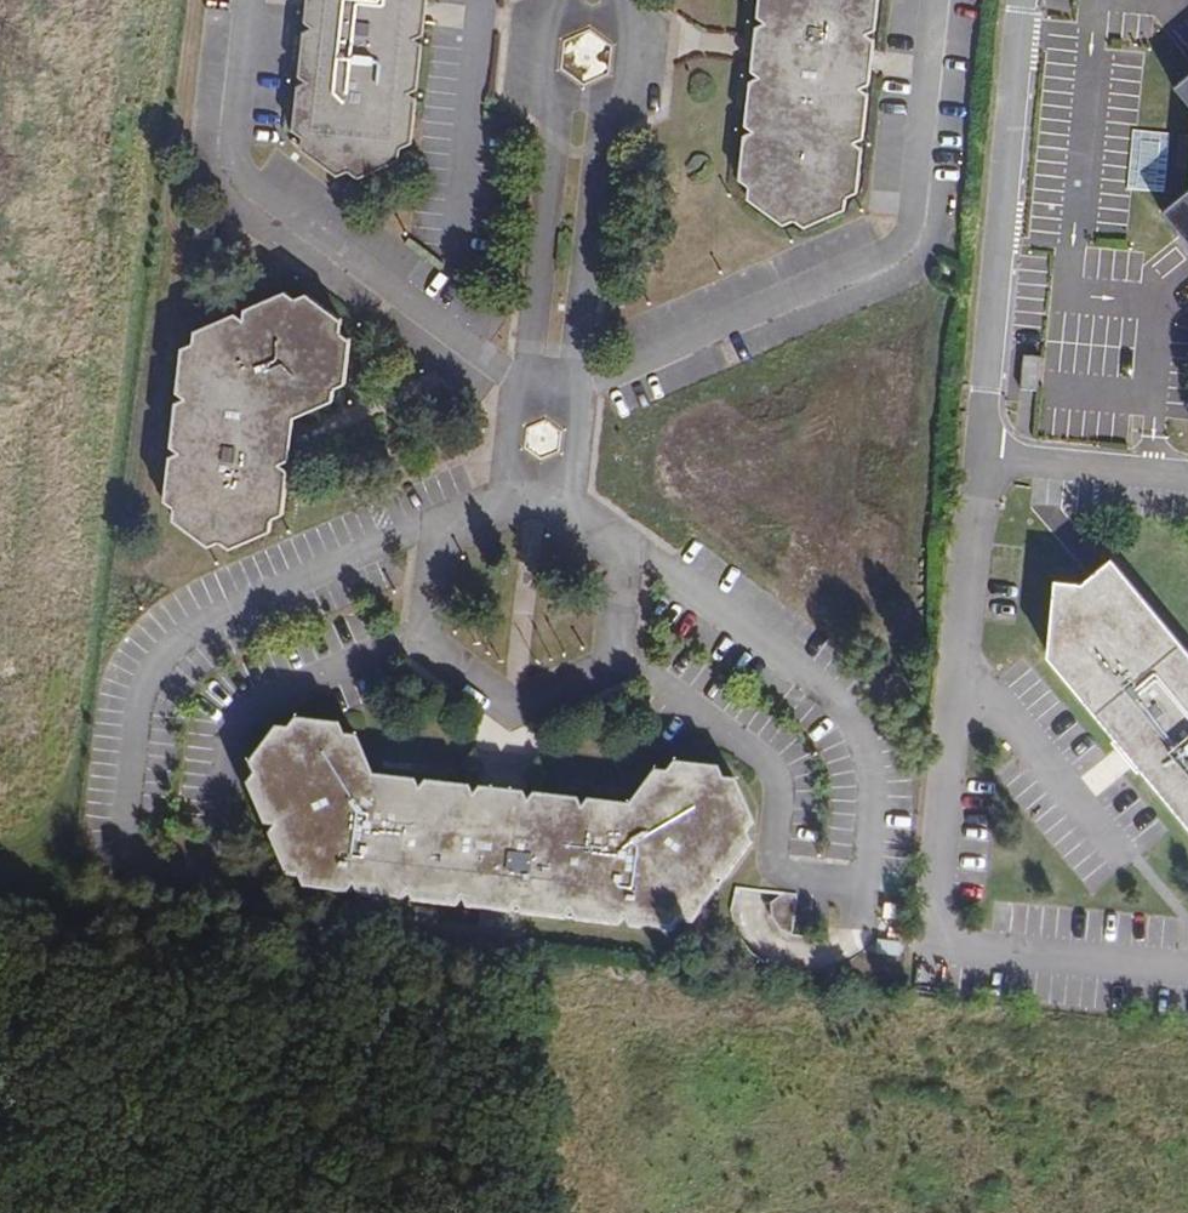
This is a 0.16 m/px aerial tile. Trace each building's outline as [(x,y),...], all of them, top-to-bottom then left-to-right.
[(307,135),(344,161),(354,156),(366,165),(404,144),(406,136),(421,131),(425,89),(421,80),(429,77),(432,37),(425,25),(437,19),(437,15),(439,0),(315,0),(315,3),(322,11),(313,17),(307,57),(313,67),(305,74),(300,111),(308,121),(307,135)] [(802,230),(840,210),(843,201),(857,196),(862,154),(857,146),(866,142),(869,102),(862,91),(874,85),(878,42),(873,39),(880,33),(883,0),(761,0),(759,13),(766,22),(756,29),(753,51),(752,68),(759,76),(750,82),(744,122),(750,132),(741,139),(736,176),(745,186),(743,200),(781,226),(790,221),(802,230)] [(1172,87),(1187,106),(1187,74),(1172,87)] [(1163,213),(1187,243),(1187,191),(1163,213)] [(191,504),(229,532),(238,524),(246,533),(289,513),(290,504),(302,497),(305,455),(300,448),(309,438),(311,398),(347,381),(350,368),(363,361),(367,316),(360,311),(360,300),(323,273),(309,279),(301,274),(267,287),(259,301),(246,297),(208,314),(206,326),(196,332),(191,374),(201,383),(189,388),(185,426),(195,432),(184,442),(181,486),(190,493),(191,504)] [(1048,665),(1187,836),(1187,664),(1110,571),(1084,592),(1056,589),(1048,665)] [(320,864),(324,877),(368,881),(376,870),(383,883),(417,886),(425,876),(434,888),(475,893),(483,882),(492,895),(528,896),(536,888),(543,898),(584,902),(591,894),(599,905),(640,907),(647,900),(655,909),(698,913),(703,904),(713,904),(740,869),(736,857),(750,853),(771,826),(768,811),(775,805),(754,758),(744,759),(736,748),(694,744),(688,752),(675,752),(650,785),(610,782),(602,790),(594,779),(555,776),(548,783),(538,774),(501,772),(494,778),(486,769),(447,766),(440,772),(433,764),(391,760),(375,725),(366,722),(359,710),(313,706),(308,717),(296,713),(268,751),(273,759),(268,770),(286,812),(293,815),(291,824),(307,862),(320,864)]
